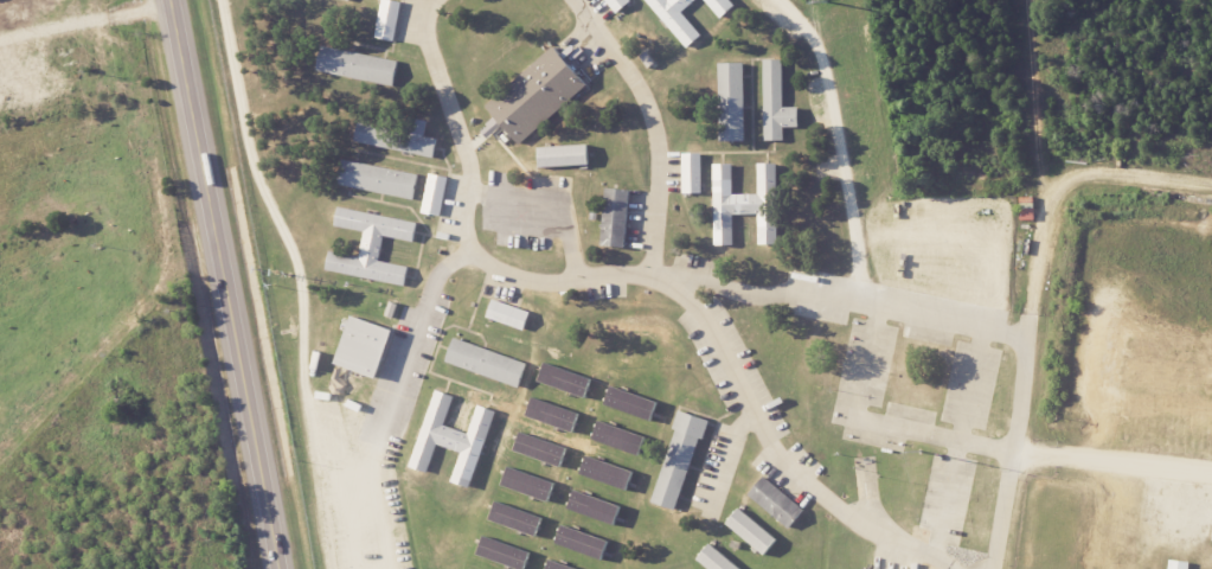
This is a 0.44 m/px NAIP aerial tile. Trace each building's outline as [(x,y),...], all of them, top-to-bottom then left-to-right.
[(394,42),(403,2),(393,0),(383,0),(375,38),(394,42)] [(630,0),(605,0),(617,14),(632,2),(630,0)] [(697,0),(645,0),(685,50),(702,37),(682,12),(697,0)] [(720,20),(736,8),(729,0),(705,0),(720,20)] [(399,61),(323,46),(318,71),(393,87),(399,61)] [(783,60),(763,60),(764,141),(784,141),(784,128),(800,127),(799,107),(783,108),(783,60)] [(723,141),(746,141),(744,63),(722,64),(723,141)] [(438,139),(359,124),(356,143),(435,157),(438,139)] [(541,167),(590,166),(590,146),(540,147),(541,167)] [(681,193),(700,194),(701,154),(682,153),(681,193)] [(415,200),(420,175),(345,160),(340,185),(415,200)] [(712,165),(713,246),(732,246),(732,215),(758,215),(758,245),(778,245),(777,164),(757,164),(757,195),(731,195),(731,164),(712,165)] [(449,178),(430,174),(422,212),(441,216),(449,178)] [(629,247),(630,190),(605,189),(603,246),(629,247)] [(326,272),(406,286),(410,267),(380,261),(384,237),(416,242),(419,222),(339,208),(336,227),(364,232),(360,257),(329,252),(326,272)] [(525,331),(531,312),(493,300),(487,319),(525,331)] [(336,366),(381,378),(394,329),(350,317),(336,366)] [(447,362),(521,389),(529,364),(455,338),(447,362)] [(586,398),(592,379),(545,363),(539,381),(586,398)] [(659,403),(611,386),(605,405),(653,421),(659,403)] [(473,489),(496,411),(478,405),(469,434),(445,426),(454,396),(435,390),(411,468),(428,473),(436,445),(461,453),(452,483),(473,489)] [(527,417),(574,432),(581,414),(533,398),(527,417)] [(652,503),(679,511),(706,418),(679,411),(652,503)] [(592,439),(640,455),(646,437),(598,421),(592,439)] [(568,449),(521,432),(515,450),(562,467),(568,449)] [(579,477),(630,488),(634,469),(583,457),(579,477)] [(502,485),(550,502),(556,484),(509,467),(502,485)] [(749,495),(788,530),(805,511),(766,476),(749,495)] [(566,508),(615,526),(622,507),(573,489),(566,508)] [(539,534),(543,515),(495,504),(491,523),(539,534)] [(778,542),(741,508),(727,524),(763,558),(778,542)] [(609,539),(560,526),(555,545),(605,558),(609,539)] [(478,557),(526,568),(531,550),(482,538),(478,557)] [(709,545),(696,562),(706,568),(743,568),(709,545)] [(1189,561),(1169,560),(1168,568),(1189,568),(1189,561)]
